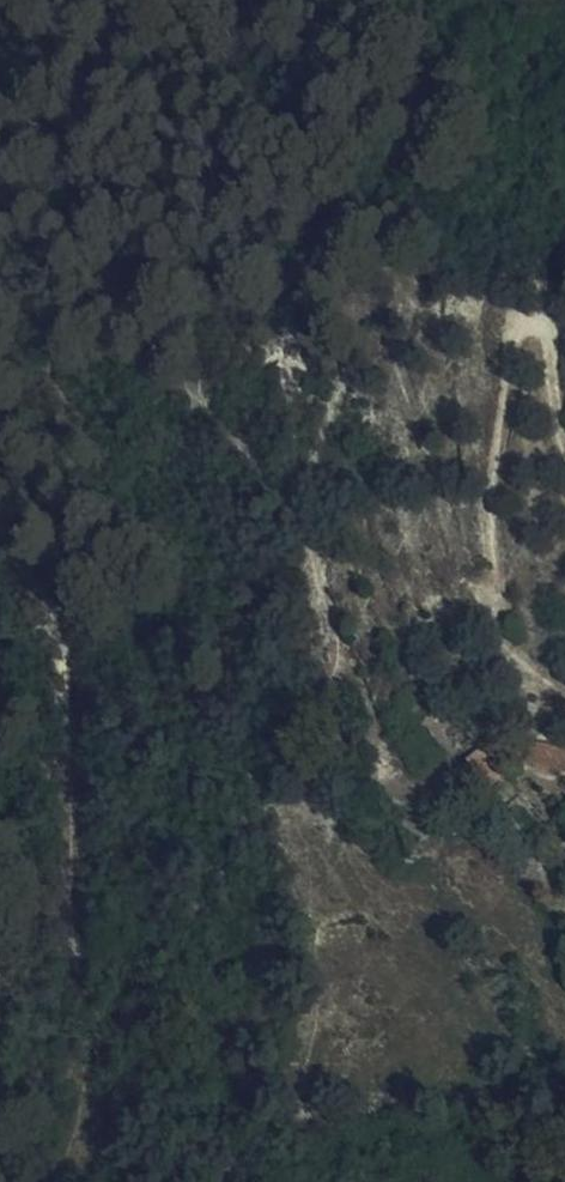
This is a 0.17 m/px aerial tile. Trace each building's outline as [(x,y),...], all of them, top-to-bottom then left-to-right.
[(528,745),(522,764),(560,774),(564,757),(564,755),(528,745)] [(481,748),(464,759),(485,790),(502,777),(481,748)]
